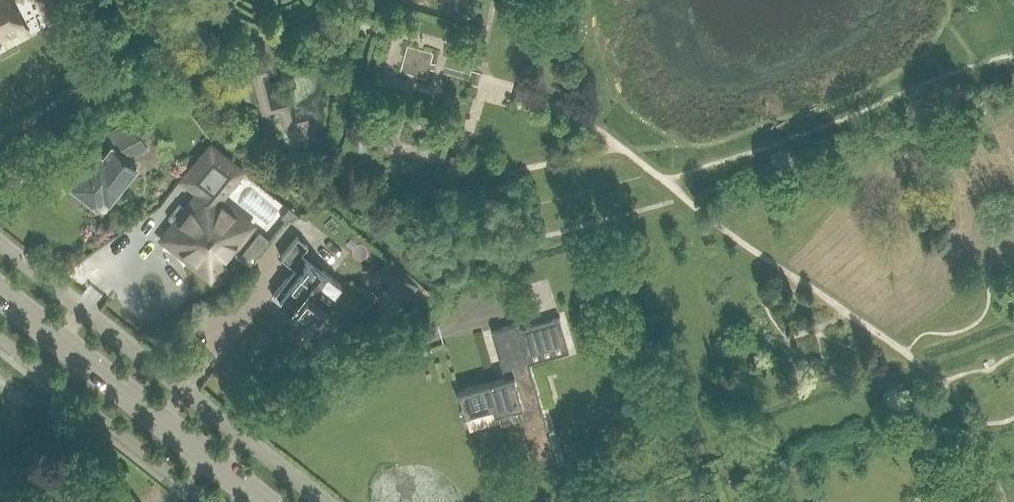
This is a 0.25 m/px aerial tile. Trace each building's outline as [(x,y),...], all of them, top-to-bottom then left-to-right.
[(29,34),(10,0),(0,0),(0,50),(29,34)] [(75,165),(81,169),(70,183),(95,203),(101,194),(107,199),(136,163),(128,156),(147,146),(132,119),(103,134),(109,144),(101,154),(98,152),(90,163),(88,162),(89,161),(82,156),(75,165)] [(233,161),(208,142),(193,162),(217,181),(233,161)] [(181,228),(169,243),(190,260),(199,250),(218,265),(233,246),(235,248),(252,226),(204,188),(197,196),(198,197),(188,211),(180,204),(169,218),(181,228)] [(290,281),(286,278),(272,296),(307,325),(321,308),(323,310),(333,297),(331,295),(340,283),(301,251),(307,244),(297,236),(280,256),(298,271),(290,281)] [(247,248),(240,257),(248,264),(256,255),(247,248)] [(389,282),(377,298),(399,315),(420,288),(386,262),(377,273),(389,282)] [(507,379),(460,393),(466,416),(496,407),(497,413),(519,407),(537,469),(558,463),(526,350),(566,332),(554,288),(536,293),(543,319),(494,333),(507,379)] [(923,486),(923,491),(927,495),(932,495),(935,491),(936,486),(932,482),(927,482),(923,486)]
